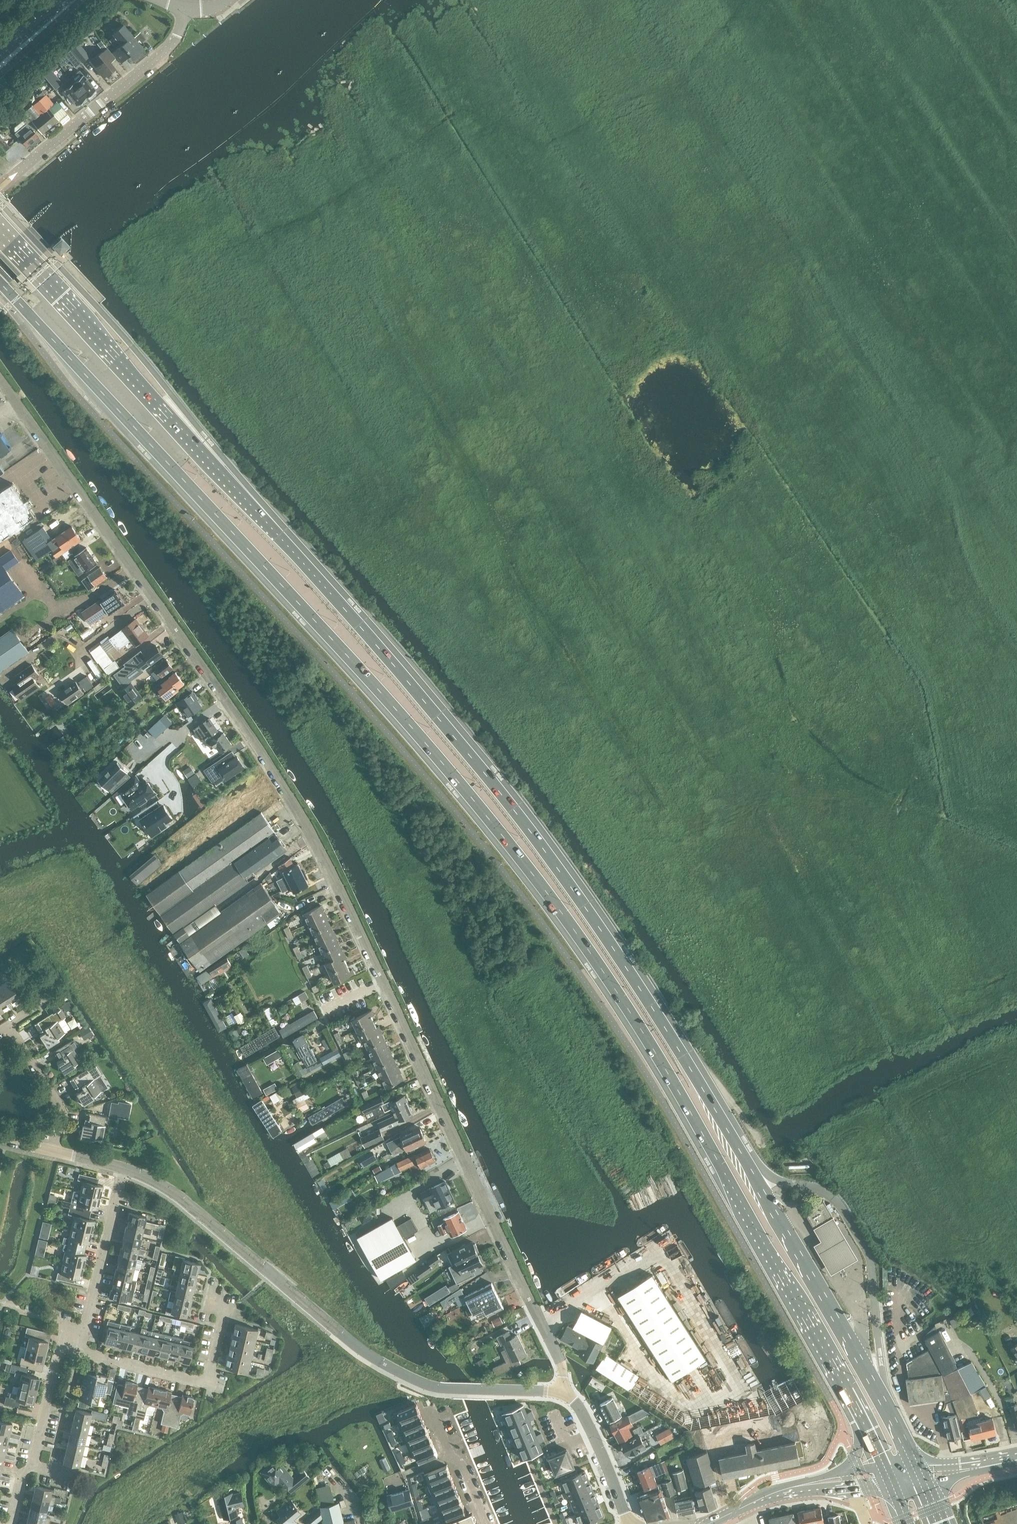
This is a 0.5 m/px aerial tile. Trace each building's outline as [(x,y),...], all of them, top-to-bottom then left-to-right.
[(113,32),(115,34),(109,40),(116,49),(112,52),(121,63),(131,55),(133,58),(144,49),(124,24),(113,32)] [(77,42),(70,48),(81,62),(88,56),(77,42)] [(114,58),(106,48),(102,52),(101,52),(90,61),(103,78),(115,68),(109,62),(114,58)] [(80,63),(69,50),(65,54),(75,66),(80,63)] [(61,83),(51,70),(44,75),(55,89),(61,83)] [(86,98),(95,90),(79,71),(70,78),(86,98)] [(76,105),(86,98),(70,78),(61,86),(76,105)] [(41,115),(37,118),(34,114),(29,118),(32,122),(42,134),(59,120),(56,116),(64,110),(60,104),(56,107),(48,97),(35,107),(41,115)] [(27,146),(32,142),(38,137),(31,128),(20,137),(27,146)] [(62,235),(54,242),(52,244),(60,253),(70,244),(62,235)] [(12,447),(7,440),(1,432),(0,433),(0,456),(12,447)] [(0,492),(0,542),(37,516),(31,507),(35,504),(30,497),(26,500),(14,482),(0,492)] [(52,548),(53,549),(77,532),(73,525),(63,532),(63,531),(56,536),(52,539),(44,526),(24,540),(37,559),(52,548)] [(82,539),(77,532),(53,549),(57,555),(53,558),(56,563),(68,556),(64,551),(82,539)] [(87,547),(75,555),(82,565),(86,571),(98,562),(87,547)] [(24,595),(6,570),(19,561),(11,550),(0,558),(0,612),(24,595)] [(89,575),(82,580),(89,589),(95,585),(96,585),(108,577),(101,566),(88,575),(89,575)] [(116,588),(100,600),(108,612),(109,614),(115,610),(126,603),(116,588)] [(100,600),(82,612),(90,624),(108,612),(100,600)] [(110,638),(119,650),(131,641),(135,646),(149,635),(136,618),(110,638)] [(84,633),(87,637),(96,631),(93,627),(84,633)] [(29,651),(13,629),(0,638),(0,672),(29,651)] [(126,665),(117,672),(126,684),(144,670),(143,669),(151,663),(151,664),(164,654),(157,644),(144,653),(147,656),(143,659),(139,652),(125,663),(126,665)] [(115,658),(104,667),(108,673),(109,673),(120,665),(115,658)] [(152,672),(158,680),(174,667),(167,658),(156,667),(157,669),(152,672)] [(34,678),(39,675),(32,664),(15,676),(19,682),(12,686),(22,700),(40,687),(34,678)] [(164,681),(165,682),(160,689),(161,691),(167,699),(180,690),(179,688),(185,683),(176,671),(169,677),(169,678),(164,681)] [(88,674),(80,679),(87,690),(95,684),(88,674)] [(76,681),(60,692),(68,704),(84,692),(76,681)] [(131,682),(129,684),(120,690),(131,704),(137,700),(142,696),(131,682)] [(188,716),(202,706),(193,692),(176,703),(182,712),(185,711),(188,716)] [(51,715),(56,712),(53,706),(48,710),(51,715)] [(108,731),(124,720),(118,712),(103,724),(108,731)] [(200,724),(193,728),(196,732),(202,740),(205,737),(212,747),(217,744),(221,751),(233,743),(225,732),(221,734),(210,717),(200,724)] [(156,737),(168,726),(161,719),(149,730),(156,737)] [(230,760),(226,754),(204,769),(212,781),(222,774),(226,780),(246,767),(237,755),(236,756),(230,760)] [(99,779),(103,783),(112,793),(131,776),(128,773),(129,772),(119,761),(107,772),(99,779)] [(194,763),(187,768),(192,775),(199,769),(194,763)] [(196,773),(189,778),(193,785),(201,780),(196,773)] [(136,775),(120,789),(129,802),(133,809),(140,804),(157,793),(154,789),(148,780),(142,784),(136,775)] [(157,802),(138,814),(140,818),(145,825),(152,835),(152,836),(162,829),(160,826),(173,817),(163,802),(159,805),(157,802)] [(287,850),(275,833),(276,832),(262,812),(147,894),(175,933),(176,933),(216,904),(257,875),(255,872),(287,850)] [(155,854),(133,873),(140,882),(162,863),(155,854)] [(286,875),(277,880),(280,886),(304,874),(298,862),(294,864),(291,857),(279,865),(282,871),(284,870),(286,875)] [(271,872),(265,879),(267,881),(273,876),(271,872)] [(310,885),(304,874),(280,886),(283,892),(292,887),(295,892),(310,885)] [(255,931),(282,912),(261,882),(248,892),(257,904),(243,914),(255,931)] [(221,910),(242,940),(255,931),(243,914),(257,904),(248,892),(221,910)] [(280,893),(273,896),(276,901),(282,898),(280,893)] [(216,904),(176,933),(180,940),(179,940),(200,970),(242,940),(221,910),(216,904)] [(305,912),(310,923),(327,915),(322,904),(305,912)] [(332,926),(327,915),(310,923),(314,933),(332,926)] [(336,935),(332,926),(314,933),(318,942),(336,935)] [(340,945),(336,935),(318,942),(323,953),(340,945)] [(344,953),(340,945),(323,953),(325,956),(323,957),(326,963),(346,953),(346,952),(344,953)] [(244,956),(249,954),(245,947),(240,949),(244,956)] [(348,957),(346,953),(326,963),(331,973),(348,965),(345,958),(348,957)] [(202,983),(232,964),(228,958),(198,976),(202,983)] [(350,970),(348,965),(331,973),(335,982),(355,973),(353,969),(350,970)] [(8,979),(0,985),(0,987),(7,999),(10,997),(14,1004),(21,999),(8,979)] [(2,1011),(10,1007),(6,1000),(7,999),(0,987),(0,1008),(2,1011)] [(302,1001),(309,997),(305,991),(298,995),(302,1001)] [(220,1031),(227,1027),(212,998),(204,1002),(220,1031)] [(270,1006),(265,1009),(273,1025),(279,1022),(270,1006)] [(36,1023),(35,1023),(42,1034),(40,1035),(43,1039),(42,1040),(42,1042),(44,1043),(45,1043),(48,1047),(60,1039),(59,1037),(66,1033),(65,1032),(71,1028),(64,1018),(66,1017),(61,1009),(54,1013),(53,1012),(36,1023)] [(352,1019),(357,1029),(375,1021),(372,1015),(375,1014),(373,1009),(352,1019)] [(284,1036),(318,1017),(314,1010),(280,1029),(284,1036)] [(241,1012),(235,1016),(239,1023),(245,1019),(241,1012)] [(377,1026),(375,1021),(357,1029),(362,1039),(363,1038),(381,1030),(381,1029),(380,1025),(377,1026)] [(88,1027),(81,1032),(85,1038),(87,1037),(92,1033),(88,1027)] [(274,1027),(250,1041),(241,1047),(246,1055),(279,1036),(274,1027)] [(386,1039),(381,1030),(363,1038),(368,1048),(386,1039)] [(303,1034),(293,1040),(308,1065),(318,1060),(303,1034)] [(59,1065),(59,1067),(59,1069),(60,1070),(62,1070),(64,1074),(77,1066),(75,1064),(82,1060),(75,1048),(78,1045),(74,1039),(56,1051),(62,1059),(57,1062),(59,1065)] [(390,1049),(386,1039),(368,1048),(372,1058),(390,1049)] [(334,1049),(320,1056),(322,1061),(323,1063),(330,1060),(338,1056),(341,1054),(337,1047),(334,1049)] [(279,1049),(272,1053),(276,1059),(282,1055),(279,1049)] [(395,1059),(390,1049),(372,1058),(377,1068),(395,1059)] [(382,1077),(400,1069),(395,1059),(377,1068),(382,1077)] [(299,1061),(293,1064),(300,1076),(306,1073),(299,1061)] [(253,1094),(262,1089),(248,1063),(238,1068),(253,1094)] [(78,1092),(77,1093),(79,1097),(78,1099),(79,1100),(80,1101),(82,1102),(84,1105),(96,1098),(95,1095),(102,1091),(95,1080),(102,1075),(96,1066),(89,1070),(88,1069),(70,1080),(78,1092)] [(404,1079),(400,1069),(382,1077),(386,1087),(404,1079)] [(308,1092),(301,1080),(291,1085),(297,1097),(308,1092)] [(267,1095),(278,1088),(275,1082),(263,1089),(267,1095)] [(280,1088),(271,1093),(275,1101),(284,1096),(280,1088)] [(349,1106),(357,1102),(351,1091),(347,1093),(348,1095),(346,1096),(349,1101),(347,1102),(349,1106)] [(391,1107),(393,1111),(409,1104),(408,1102),(408,1101),(407,1097),(405,1097),(404,1095),(390,1101),(390,1100),(384,1103),(381,1096),(361,1104),(365,1113),(367,1118),(375,1115),(391,1107)] [(315,1122),(347,1104),(343,1097),(311,1115),(315,1122)] [(263,1099),(254,1104),(272,1132),(281,1127),(263,1099)] [(296,1104),(301,1112),(310,1107),(305,1099),(296,1104)] [(111,1102),(108,1118),(117,1119),(117,1116),(118,1113),(129,1115),(131,1103),(118,1101),(118,1103),(111,1102)] [(409,1106),(409,1104),(393,1111),(395,1114),(379,1122),(382,1129),(398,1122),(399,1124),(407,1121),(405,1117),(413,1113),(412,1111),(413,1110),(411,1106),(409,1106)] [(104,1125),(106,1117),(87,1113),(85,1125),(83,1125),(82,1129),(80,1129),(79,1131),(80,1133),(81,1134),(80,1138),(94,1141),(95,1139),(103,1140),(106,1126),(104,1125)] [(402,1138),(389,1144),(392,1151),(397,1148),(396,1146),(423,1134),(420,1127),(408,1132),(407,1131),(400,1134),(402,1138)] [(384,1138),(380,1129),(361,1137),(365,1146),(384,1138)] [(427,1141),(423,1134),(396,1146),(397,1148),(392,1151),(393,1154),(407,1148),(409,1152),(415,1149),(414,1147),(427,1141)] [(397,1161),(375,1174),(379,1183),(402,1172),(401,1170),(411,1165),(413,1170),(421,1166),(422,1167),(435,1160),(430,1148),(417,1154),(416,1153),(397,1161)] [(327,1159),(328,1161),(331,1165),(343,1158),(340,1152),(327,1159)] [(364,1166),(377,1159),(373,1153),(361,1160),(364,1166)] [(313,1154),(307,1157),(310,1163),(316,1160),(313,1154)] [(380,1165),(373,1169),(376,1174),(383,1170),(380,1165)] [(82,1181),(79,1192),(100,1196),(103,1185),(95,1184),(97,1178),(79,1174),(78,1179),(82,1181)] [(437,1208),(454,1200),(445,1181),(428,1188),(428,1189),(421,1193),(425,1201),(426,1201),(430,1210),(436,1207),(437,1208)] [(74,1190),(71,1201),(69,1208),(88,1212),(90,1206),(97,1208),(100,1196),(79,1192),(74,1190)] [(57,1196),(49,1195),(48,1202),(55,1204),(57,1196)] [(804,1211),(814,1228),(833,1216),(824,1200),(804,1211)] [(74,1215),(71,1226),(92,1231),(94,1220),(87,1218),(88,1212),(69,1208),(68,1214),(74,1215)] [(373,1217),(368,1209),(358,1215),(362,1223),(373,1217)] [(445,1222),(439,1225),(443,1234),(450,1230),(452,1235),(467,1228),(459,1211),(444,1218),(445,1222)] [(128,1223),(152,1228),(159,1230),(161,1224),(155,1223),(145,1221),(146,1216),(129,1212),(128,1220),(129,1220),(128,1223)] [(856,1258),(833,1216),(814,1228),(822,1242),(819,1243),(813,1246),(828,1274),(840,1267),(856,1258)] [(358,1237),(370,1258),(405,1238),(398,1225),(393,1217),(358,1237)] [(411,1217),(398,1225),(405,1238),(418,1230),(411,1217)] [(43,1219),(40,1236),(49,1238),(52,1221),(43,1219)] [(150,1234),(152,1228),(128,1223),(127,1225),(126,1225),(124,1233),(141,1237),(142,1232),(150,1234)] [(64,1237),(62,1243),(65,1243),(80,1247),(82,1248),(84,1242),(89,1243),(92,1231),(71,1226),(68,1238),(64,1237)] [(139,1247),(141,1237),(124,1233),(123,1241),(124,1241),(123,1244),(139,1248),(139,1247)] [(36,1252),(44,1254),(48,1239),(39,1236),(36,1252)] [(417,1259),(405,1238),(370,1258),(382,1279),(417,1259)] [(447,1253),(453,1264),(478,1253),(477,1251),(479,1250),(475,1243),(474,1244),(473,1241),(447,1253)] [(65,1250),(63,1261),(83,1266),(86,1255),(84,1254),(81,1254),(82,1248),(80,1247),(65,1243),(63,1249),(65,1250)] [(121,1246),(119,1254),(136,1258),(137,1253),(145,1255),(147,1249),(139,1247),(139,1248),(123,1244),(122,1247),(121,1246)] [(479,1254),(478,1253),(453,1264),(449,1266),(457,1283),(476,1274),(473,1269),(484,1264),(482,1262),(484,1261),(480,1254),(479,1254)] [(119,1254),(117,1262),(119,1262),(118,1265),(134,1269),(136,1258),(119,1254)] [(173,1254),(170,1267),(175,1268),(196,1274),(197,1271),(198,1271),(200,1263),(186,1260),(187,1258),(182,1256),(173,1254)] [(434,1268),(432,1265),(441,1260),(438,1254),(427,1260),(429,1263),(417,1270),(420,1276),(434,1268)] [(81,1278),(83,1266),(63,1261),(60,1273),(58,1272),(56,1278),(72,1282),(73,1276),(81,1278)] [(131,1279),(134,1269),(118,1265),(117,1268),(116,1267),(114,1275),(131,1279)] [(196,1276),(196,1274),(175,1268),(173,1275),(179,1276),(178,1280),(195,1284),(197,1277),(196,1276)] [(652,1274),(619,1295),(673,1380),(706,1358),(652,1274)] [(114,1275),(113,1283),(114,1283),(113,1286),(134,1291),(136,1280),(131,1279),(114,1275)] [(192,1292),(193,1292),(195,1284),(178,1280),(176,1291),(191,1294),(192,1292)] [(468,1302),(479,1297),(480,1299),(485,1297),(487,1300),(498,1295),(492,1282),(465,1296),(468,1302)] [(459,1287),(457,1283),(450,1286),(452,1291),(455,1289),(459,1287)] [(131,1302),(134,1291),(113,1286),(112,1289),(111,1288),(109,1297),(131,1302)] [(464,1294),(461,1289),(460,1288),(446,1297),(450,1303),(464,1294)] [(190,1297),(191,1294),(176,1291),(171,1290),(168,1300),(190,1305),(192,1298),(190,1297)] [(468,1302),(469,1303),(474,1313),(484,1308),(487,1315),(504,1307),(498,1295),(487,1300),(485,1297),(480,1299),(479,1297),(468,1302)] [(187,1313),(188,1313),(190,1305),(168,1300),(167,1306),(166,1311),(186,1316),(187,1313)] [(569,1324),(568,1326),(585,1335),(586,1333),(603,1343),(612,1326),(582,1310),(574,1323),(573,1322),(569,1324)] [(953,1326),(962,1322),(959,1315),(950,1320),(953,1326)] [(503,1323),(499,1316),(492,1320),(496,1327),(503,1323)] [(112,1343),(115,1344),(119,1328),(120,1323),(108,1320),(106,1326),(108,1326),(104,1342),(112,1344),(112,1343)] [(120,1323),(119,1328),(115,1344),(118,1344),(118,1345),(126,1347),(130,1331),(131,1325),(120,1323)] [(233,1332),(241,1334),(240,1336),(255,1340),(258,1329),(235,1323),(233,1332)] [(29,1337),(27,1347),(45,1351),(50,1332),(27,1326),(25,1335),(29,1337)] [(585,1336),(585,1335),(568,1326),(568,1327),(567,1326),(561,1338),(579,1348),(579,1347),(583,1349),(580,1355),(593,1362),(603,1345),(589,1337),(589,1339),(585,1337),(585,1336)] [(935,1326),(923,1336),(925,1339),(930,1349),(940,1367),(942,1372),(944,1376),(958,1368),(939,1333),(941,1332),(940,1331),(939,1332),(935,1326)] [(146,1328),(142,1327),(140,1333),(136,1349),(139,1349),(139,1350),(147,1352),(151,1336),(145,1334),(146,1328)] [(140,1333),(130,1331),(126,1347),(133,1349),(134,1348),(136,1349),(140,1333)] [(152,1331),(151,1336),(147,1352),(154,1354),(155,1353),(157,1354),(162,1333),(152,1331)] [(501,1344),(504,1343),(507,1348),(501,1350),(507,1361),(493,1368),(496,1375),(521,1363),(518,1357),(526,1353),(517,1334),(512,1337),(509,1331),(497,1336),(501,1344)] [(167,1357),(173,1335),(162,1333),(157,1354),(160,1354),(160,1355),(167,1357)] [(183,1338),(173,1335),(167,1357),(175,1359),(175,1358),(178,1359),(183,1339),(183,1338)] [(232,1337),(230,1345),(253,1350),(255,1340),(240,1336),(239,1338),(232,1337)] [(192,1342),(183,1339),(178,1359),(181,1359),(181,1361),(189,1363),(193,1346),(191,1345),(192,1342)] [(236,1355),(235,1357),(250,1361),(253,1350),(230,1345),(228,1353),(236,1355)] [(41,1371),(45,1351),(27,1347),(24,1357),(22,1356),(20,1363),(28,1365),(28,1367),(41,1371)] [(909,1379),(906,1379),(909,1403),(944,1398),(945,1403),(947,1402),(952,1400),(944,1376),(942,1372),(940,1367),(930,1349),(906,1361),(909,1379)] [(597,1368),(630,1389),(639,1375),(606,1354),(597,1368)] [(247,1372),(250,1361),(235,1357),(235,1360),(227,1358),(225,1366),(247,1372)] [(481,1377),(488,1375),(486,1371),(488,1369),(482,1358),(474,1362),(479,1374),(481,1377)] [(958,1368),(944,1376),(952,1400),(955,1406),(958,1413),(960,1418),(965,1417),(978,1414),(971,1394),(986,1385),(971,1361),(958,1368)] [(21,1378),(19,1386),(36,1390),(39,1377),(26,1374),(28,1367),(12,1364),(10,1371),(15,1372),(14,1376),(21,1378)] [(97,1375),(85,1372),(78,1398),(79,1398),(77,1406),(86,1408),(87,1400),(90,1401),(96,1375),(97,1375)] [(100,1376),(96,1375),(90,1401),(91,1401),(90,1403),(98,1405),(101,1394),(104,1395),(104,1392),(110,1393),(113,1380),(108,1379),(108,1376),(100,1374),(100,1376)] [(793,1376),(763,1391),(769,1401),(776,1413),(804,1399),(793,1376)] [(117,1383),(112,1403),(129,1407),(127,1413),(136,1415),(143,1386),(134,1384),(134,1382),(126,1380),(124,1385),(117,1383)] [(693,1416),(638,1380),(631,1390),(691,1429),(737,1420),(751,1418),(776,1413),(769,1401),(693,1416)] [(33,1403),(36,1390),(19,1386),(17,1394),(10,1392),(9,1396),(6,1396),(4,1403),(18,1406),(20,1400),(33,1403)] [(137,1431),(140,1418),(144,1419),(147,1406),(149,1404),(156,1406),(160,1389),(152,1387),(151,1388),(143,1386),(136,1415),(135,1417),(132,1430),(137,1431)] [(169,1425),(176,1394),(168,1392),(168,1391),(160,1389),(156,1406),(162,1407),(164,1409),(161,1423),(163,1424),(169,1425)] [(185,1396),(176,1394),(169,1425),(178,1427),(181,1414),(183,1412),(190,1414),(194,1397),(185,1395),(185,1396)] [(612,1397),(600,1404),(610,1422),(611,1424),(619,1420),(619,1418),(618,1416),(621,1414),(617,1406),(616,1404),(612,1397)] [(1016,1428),(1016,1403),(1015,1403),(1013,1397),(1006,1398),(1008,1406),(1010,1406),(1016,1429),(1016,1428)] [(748,1451),(720,1457),(724,1476),(753,1470),(753,1472),(754,1472),(754,1470),(758,1469),(758,1471),(759,1470),(759,1469),(798,1461),(800,1460),(799,1458),(804,1457),(805,1458),(824,1454),(820,1436),(829,1434),(822,1398),(821,1399),(823,1405),(795,1410),(801,1440),(756,1450),(755,1442),(747,1444),(748,1451)] [(417,1403),(394,1413),(398,1423),(421,1414),(417,1403)] [(523,1405),(504,1413),(509,1424),(533,1414),(532,1410),(526,1413),(523,1405)] [(91,1412),(76,1408),(73,1419),(89,1423),(91,1416),(106,1420),(107,1413),(92,1409),(91,1412)] [(612,1426),(610,1427),(613,1431),(614,1430),(619,1440),(631,1433),(627,1427),(632,1424),(631,1422),(638,1418),(649,1413),(649,1412),(642,1408),(619,1420),(611,1424),(612,1426)] [(421,1414),(398,1423),(402,1433),(425,1424),(421,1414)] [(533,1414),(509,1424),(513,1435),(532,1427),(529,1420),(535,1418),(533,1414)] [(948,1439),(962,1436),(956,1414),(943,1417),(948,1439)] [(960,1418),(959,1419),(961,1428),(963,1438),(971,1436),(972,1438),(972,1439),(984,1436),(980,1421),(967,1424),(965,1417),(960,1418)] [(984,1436),(996,1434),(992,1418),(985,1420),(985,1417),(979,1418),(980,1421),(984,1436)] [(751,1418),(737,1420),(739,1431),(753,1428),(751,1418)] [(73,1419),(71,1430),(86,1434),(89,1423),(73,1419)] [(10,1434),(10,1432),(12,1423),(0,1420),(0,1431),(10,1434)] [(425,1424),(402,1433),(406,1443),(429,1434),(425,1424)] [(640,1433),(644,1431),(640,1425),(633,1429),(637,1436),(640,1434),(640,1433)] [(532,1427),(513,1435),(518,1446),(542,1436),(541,1432),(536,1435),(532,1427)] [(662,1442),(674,1436),(669,1428),(657,1435),(662,1442)] [(86,1434),(71,1430),(68,1441),(84,1444),(86,1434)] [(647,1439),(650,1437),(646,1430),(644,1431),(640,1433),(640,1434),(637,1436),(621,1444),(622,1446),(622,1448),(623,1451),(625,1451),(626,1454),(629,1452),(630,1454),(650,1444),(647,1439)] [(7,1444),(9,1436),(14,1438),(15,1433),(10,1432),(10,1434),(0,1431),(0,1443),(7,1444)] [(429,1434),(406,1443),(411,1454),(415,1452),(415,1451),(434,1444),(429,1434)] [(542,1436),(518,1446),(523,1458),(542,1450),(539,1442),(544,1440),(542,1436)] [(68,1441),(66,1451),(81,1455),(84,1444),(68,1441)] [(434,1444),(415,1451),(415,1452),(419,1462),(438,1454),(434,1444)] [(567,1449),(549,1456),(556,1474),(574,1466),(567,1449)] [(79,1466),(81,1455),(66,1451),(63,1462),(79,1466)] [(690,1487),(692,1495),(695,1509),(701,1508),(701,1509),(702,1509),(702,1508),(716,1505),(716,1506),(717,1506),(711,1485),(710,1486),(709,1481),(715,1480),(710,1460),(707,1451),(687,1457),(690,1467),(695,1486),(690,1487)] [(2,1466),(4,1457),(9,1458),(10,1454),(5,1453),(5,1455),(0,1454),(0,1465),(2,1466)] [(380,1460),(385,1471),(390,1468),(385,1457),(380,1460)] [(291,1491),(309,1476),(304,1470),(294,1478),(277,1458),(262,1471),(275,1486),(280,1482),(283,1486),(285,1484),(291,1491)] [(644,1489),(648,1487),(657,1484),(654,1476),(665,1471),(661,1461),(650,1466),(651,1466),(637,1472),(644,1489)] [(447,1465),(424,1474),(428,1484),(451,1475),(447,1465)] [(585,1470),(563,1479),(567,1491),(590,1481),(585,1470)] [(677,1490),(688,1487),(683,1470),(672,1473),(677,1490)] [(451,1475),(428,1484),(432,1494),(437,1492),(455,1484),(451,1475)] [(664,1481),(657,1484),(648,1487),(650,1492),(637,1497),(646,1519),(650,1521),(670,1517),(663,1495),(675,1492),(671,1479),(664,1481)] [(590,1481),(567,1491),(572,1502),(594,1493),(590,1481)] [(455,1484),(437,1492),(440,1501),(459,1493),(455,1484)] [(33,1493),(32,1495),(54,1501),(60,1503),(62,1498),(50,1495),(52,1489),(35,1485),(33,1493)] [(410,1488),(387,1495),(392,1510),(414,1504),(410,1488)] [(237,1512),(240,1512),(238,1505),(244,1504),(241,1490),(233,1492),(232,1490),(218,1493),(220,1502),(216,1502),(219,1516),(223,1515),(223,1517),(238,1514),(237,1512)] [(440,1501),(436,1502),(440,1513),(444,1511),(463,1503),(459,1493),(440,1501)] [(594,1493),(572,1502),(577,1513),(599,1504),(594,1493)] [(32,1498),(30,1506),(46,1510),(48,1504),(53,1505),(54,1501),(32,1495),(32,1497),(32,1498)] [(696,1511),(695,1509),(692,1495),(675,1499),(678,1515),(696,1511)] [(302,1511),(292,1498),(278,1509),(282,1514),(279,1516),(285,1523),(295,1523),(298,1522),(294,1518),(302,1511)] [(325,1523),(356,1523),(355,1519),(344,1522),(339,1502),(321,1507),(325,1523)] [(463,1503),(444,1511),(448,1520),(467,1513),(463,1503)] [(577,1513),(581,1523),(583,1523),(604,1516),(599,1504),(577,1513)] [(46,1510),(30,1506),(28,1517),(49,1522),(50,1517),(45,1516),(46,1510)] [(809,1509),(812,1523),(819,1523),(824,1522),(821,1507),(809,1509)] [(809,1509),(798,1512),(800,1523),(812,1523),(809,1509)] [(323,1518),(321,1510),(307,1521),(309,1523),(315,1523),(323,1518)] [(175,1513),(179,1523),(182,1523),(186,1523),(182,1511),(175,1513)] [(475,1515),(472,1516),(470,1511),(467,1513),(448,1520),(450,1523),(478,1523),(475,1515)] [(781,1515),(783,1523),(795,1523),(793,1512),(781,1515)] [(830,1523),(841,1523),(838,1513),(828,1516),(830,1523)] [(781,1515),(770,1517),(771,1523),(783,1523),(781,1515)]
